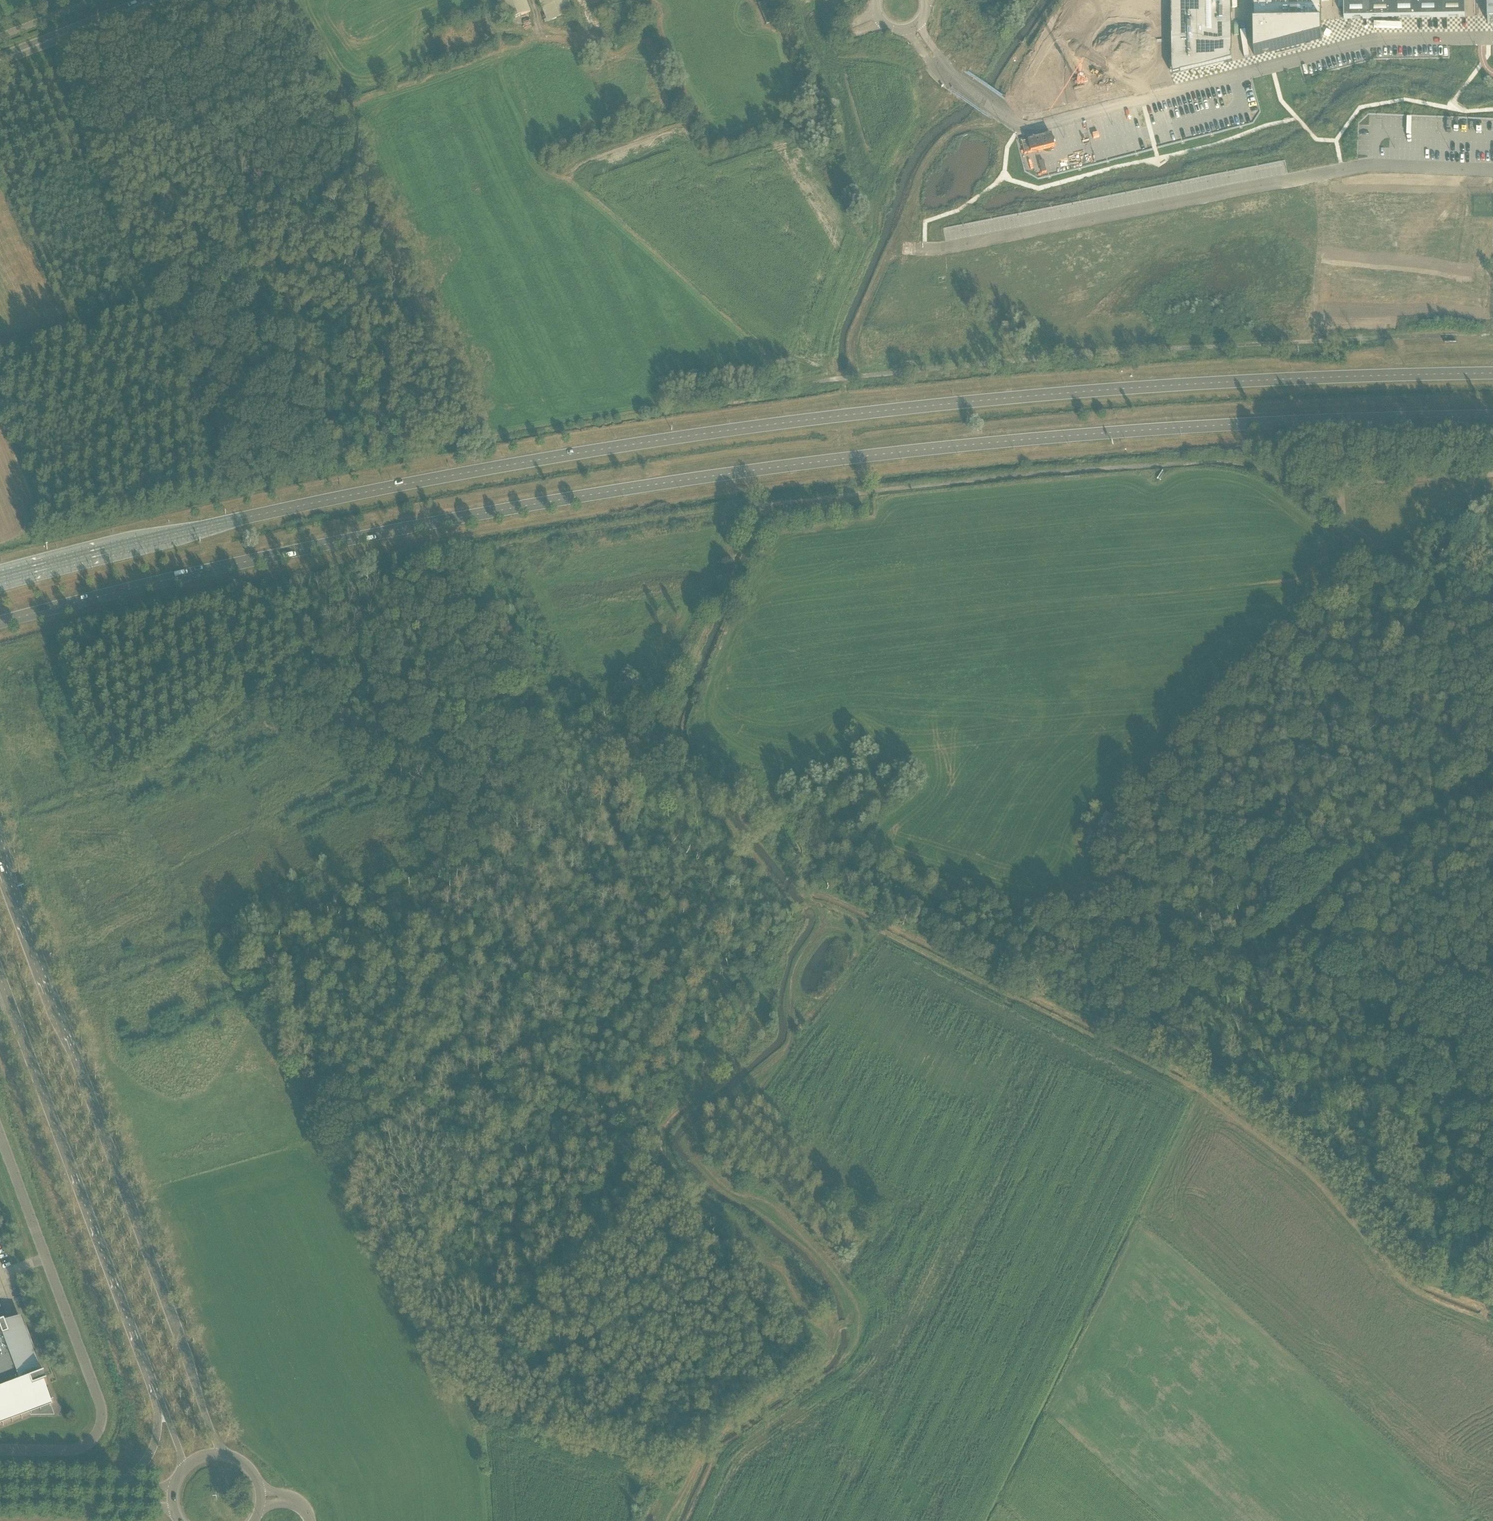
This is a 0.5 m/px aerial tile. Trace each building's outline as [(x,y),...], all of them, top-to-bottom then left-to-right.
[(526,0),(497,0),(505,22),(530,12),(526,0)] [(568,0),(539,0),(546,19),(544,20),(545,24),(573,13),(568,0)] [(1011,103),(1011,106),(1012,108),(1013,110),(1014,112),(1016,113),(1017,114),(1019,115),(1022,116),(1024,116),(1026,115),(1151,83),(1150,57),(1172,56),(1172,59),(1173,76),(1224,64),(1232,62),(1231,0),(1079,0),(1062,25),(1062,50),(1050,50),(1048,51),(1046,51),(1044,52),(1043,54),(1041,55),(1013,97),(1012,99),(1011,101),(1011,103)] [(1254,56),(1256,56),(1255,54),(1320,37),(1321,39),(1322,38),(1321,0),(1253,0),(1254,56)] [(1344,19),(1465,17),(1465,0),(1344,0),(1344,19)] [(584,12),(583,21),(593,23),(594,14),(584,12)] [(1068,137),(1077,142),(1086,125),(1077,120),(1068,137)] [(920,283),(938,295),(943,288),(925,275),(920,283)] [(41,1407),(46,1408),(47,1405),(54,1402),(53,1401),(49,1403),(43,1386),(47,1385),(47,1384),(44,1385),(41,1378),(44,1377),(44,1376),(40,1378),(17,1318),(16,1319),(18,1321),(5,1326),(4,1323),(0,1325),(0,1422),(41,1407)]
